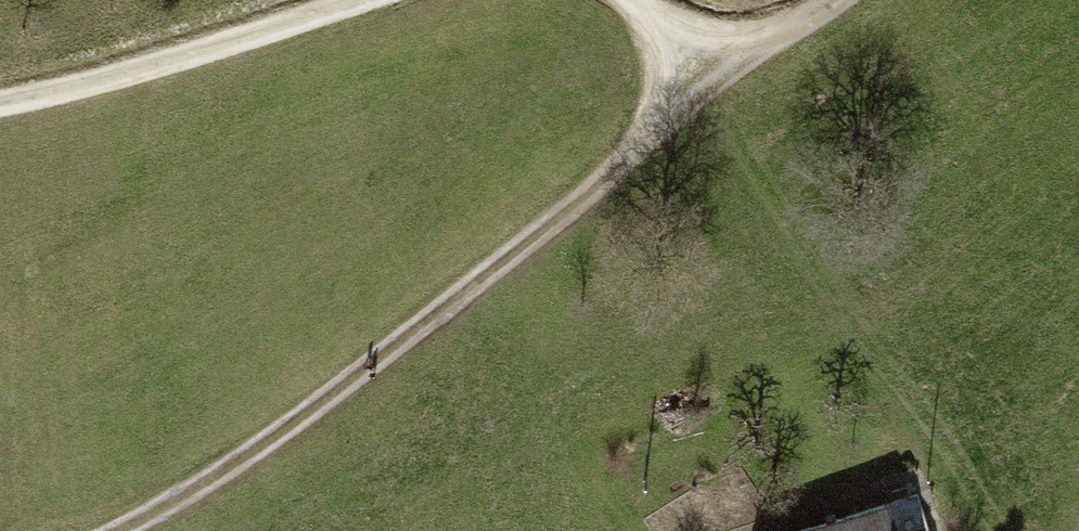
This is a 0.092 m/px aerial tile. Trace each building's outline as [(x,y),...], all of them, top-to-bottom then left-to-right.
[(806,530),(907,530),(899,503),(806,530)]
